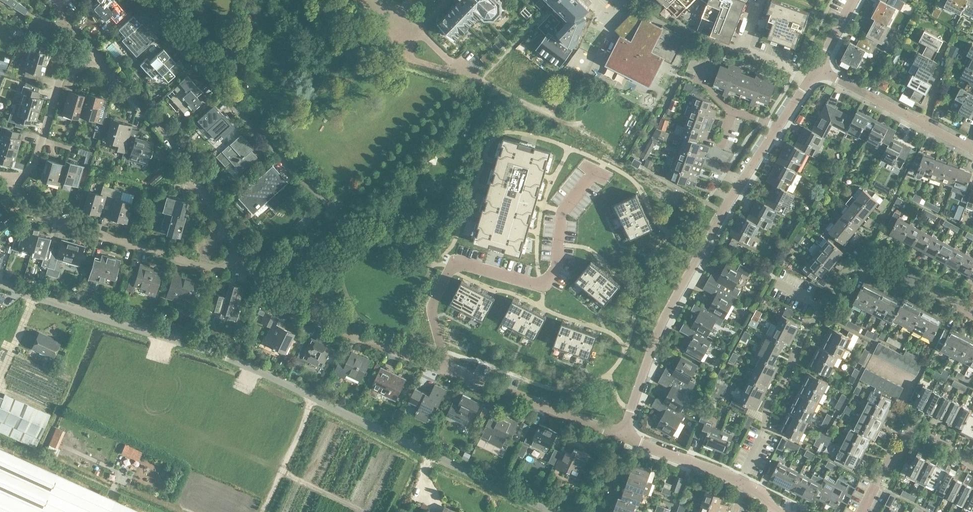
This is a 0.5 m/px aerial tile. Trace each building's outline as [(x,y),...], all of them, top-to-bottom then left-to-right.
[(25,14),(28,9),(18,1),(16,0),(2,0),(14,7),(25,14)] [(114,17),(123,8),(115,0),(96,0),(98,2),(93,7),(105,20),(109,16),(112,14),(114,17)] [(440,21),(457,38),(480,14),(485,19),(487,18),(495,18),(502,11),(502,1),(501,0),(460,0),(440,21)] [(570,19),(558,31),(569,42),(575,45),(586,17),(584,15),(590,8),(588,7),(592,2),(590,0),(550,0),(570,19)] [(663,3),(664,2),(668,6),(671,3),(681,13),(694,0),(660,0),(663,3)] [(708,1),(699,25),(712,30),(711,34),(716,36),(715,37),(729,42),(746,0),(707,0),(708,1)] [(771,0),(770,0),(765,12),(770,14),(763,28),(769,30),(766,38),(793,49),(800,32),(795,30),(798,25),(802,27),(807,14),(771,0)] [(872,15),(888,23),(896,8),(894,7),(898,0),(880,0),(872,15)] [(963,10),(968,0),(943,0),(946,1),(944,5),(961,14),(963,10)] [(963,10),(965,12),(972,16),(972,0),(968,0),(963,10)] [(672,62),(685,36),(663,25),(661,28),(646,20),(648,17),(630,7),(611,26),(622,38),(619,45),(615,44),(606,62),(649,84),(662,57),(672,62)] [(530,8),(526,12),(530,16),(534,12),(530,8)] [(154,38),(133,15),(119,28),(125,36),(121,40),(135,56),(154,38)] [(863,33),(860,38),(875,46),(878,41),(882,43),(891,26),(887,24),(888,23),(872,15),(871,16),(875,18),(866,35),(863,33)] [(927,44),(923,53),(933,59),(937,53),(943,40),(925,30),(919,40),(927,44)] [(565,60),(573,49),(549,32),(536,49),(561,66),(565,60)] [(875,46),(860,38),(857,45),(851,42),(842,59),(843,59),(840,64),(848,69),(851,63),(857,67),(866,50),(872,53),(875,46)] [(30,48),(27,59),(46,64),(49,53),(44,52),(46,46),(34,43),(32,49),(30,48)] [(175,61),(169,54),(164,48),(150,60),(147,57),(140,63),(152,77),(159,70),(162,74),(168,68),(174,74),(185,65),(183,64),(178,58),(175,61)] [(921,66),(917,75),(927,81),(938,62),(933,59),(923,53),(919,52),(913,62),(921,66)] [(494,56),(490,53),(486,57),(484,55),(481,59),(486,64),(494,56)] [(46,64),(27,59),(24,69),(26,70),(24,76),(37,79),(38,74),(43,75),(46,64)] [(7,69),(9,62),(0,60),(0,68),(7,69)] [(725,95),(736,66),(729,63),(728,68),(720,65),(714,83),(726,87),(723,94),(725,95)] [(741,93),(748,75),(740,72),(742,68),(736,66),(725,95),(728,96),(730,89),(741,93)] [(964,89),(972,93),(972,69),(970,67),(967,66),(961,76),(969,80),(964,89)] [(755,77),(748,75),(741,93),(753,97),(750,104),(752,105),(763,75),(756,73),(755,77)] [(177,91),(170,97),(179,107),(186,101),(194,108),(202,101),(198,96),(203,91),(198,86),(187,74),(179,82),(180,83),(174,88),(177,91)] [(932,83),(927,81),(917,75),(913,74),(908,84),(915,88),(911,97),(922,103),(932,83)] [(757,99),(769,103),(776,85),(768,82),(769,78),(763,75),(752,105),(755,106),(757,99)] [(687,105),(689,105),(693,106),(716,114),(717,110),(710,107),(712,101),(707,99),(709,93),(702,91),(703,89),(686,83),(684,89),(692,92),(687,105)] [(23,94),(20,104),(39,109),(42,99),(38,97),(39,91),(28,88),(29,87),(22,85),(20,93),(23,94)] [(964,89),(961,87),(955,97),(964,101),(959,111),(969,117),(972,110),(972,93),(964,89)] [(63,114),(79,119),(87,93),(86,93),(86,95),(70,91),(63,114)] [(87,93),(79,119),(80,119),(81,116),(96,120),(103,97),(87,93)] [(826,136),(828,131),(833,122),(847,130),(854,116),(836,106),(840,99),(833,95),(829,102),(827,102),(822,111),(816,124),(813,129),(826,136)] [(668,108),(675,110),(678,100),(671,98),(668,108)] [(39,109),(20,104),(17,114),(19,115),(17,120),(30,124),(32,118),(36,120),(39,109)] [(223,114),(215,105),(214,104),(194,122),(200,128),(203,126),(212,136),(218,131),(220,133),(229,125),(220,116),(223,114)] [(712,124),(716,114),(693,106),(689,105),(685,115),(689,116),(712,124)] [(854,116),(847,130),(866,140),(877,118),(859,109),(858,110),(854,116)] [(689,116),(685,126),(708,134),(712,124),(689,116)] [(657,127),(665,130),(668,120),(660,117),(657,127)] [(898,129),(877,118),(866,140),(885,150),(894,137),(898,129)] [(115,149),(124,152),(131,128),(131,126),(124,123),(111,120),(105,140),(116,144),(115,149)] [(681,134),(683,125),(677,123),(675,132),(681,134)] [(0,138),(0,144),(18,149),(21,139),(20,138),(22,133),(8,129),(8,127),(0,125),(0,126),(0,133),(1,134),(0,138)] [(815,156),(826,136),(813,129),(806,125),(801,134),(796,145),(807,153),(808,152),(815,156)] [(685,126),(682,136),(698,142),(700,137),(707,139),(708,134),(685,126)] [(131,128),(124,152),(122,156),(146,164),(153,142),(137,137),(139,131),(138,131),(131,128)] [(231,160),(241,171),(257,156),(251,149),(254,147),(250,144),(241,133),(216,155),(225,165),(231,160)] [(651,136),(645,147),(651,149),(654,144),(655,145),(657,140),(651,136)] [(682,136),(678,146),(705,156),(707,152),(708,153),(710,147),(701,143),(698,142),(682,136)] [(505,251),(521,255),(524,247),(522,247),(524,239),(526,240),(532,220),(530,220),(532,213),(534,213),(540,193),(538,192),(540,185),(542,186),(547,166),(546,165),(548,158),(550,159),(552,150),(535,146),(534,150),(520,145),(521,141),(504,137),(502,145),(504,145),(501,153),(500,152),(494,171),(496,172),(494,179),(492,179),(486,199),(488,200),(486,207),(484,206),(478,226),(480,227),(478,234),(476,233),(474,242),(490,246),(491,243),(506,247),(505,251)] [(913,146),(894,137),(885,150),(881,157),(895,164),(894,164),(901,168),(913,146)] [(804,158),(807,153),(796,145),(788,141),(784,149),(777,161),(798,171),(804,158)] [(0,144),(0,162),(12,166),(14,160),(15,160),(18,149),(0,144)] [(678,146),(675,156),(702,166),(703,161),(705,156),(678,146)] [(645,147),(640,156),(645,159),(651,149),(645,147)] [(923,174),(930,176),(936,160),(930,158),(931,156),(924,153),(924,154),(918,152),(905,177),(913,180),(914,178),(919,180),(921,178),(923,174)] [(675,156),(671,166),(698,176),(699,172),(702,166),(675,156)] [(630,163),(638,168),(642,162),(634,157),(630,163)] [(643,165),(650,168),(653,160),(646,158),(643,165)] [(930,176),(942,181),(948,164),(942,162),(943,160),(936,158),(936,160),(930,176)] [(60,180),(60,181),(66,161),(64,165),(47,160),(41,179),(58,185),(60,180)] [(66,161),(60,181),(77,186),(83,166),(66,161)] [(788,190),(798,171),(777,161),(774,168),(768,180),(775,183),(775,184),(788,190)] [(841,170),(847,173),(851,165),(845,162),(841,170)] [(942,181),(953,185),(959,168),(954,166),(955,164),(948,162),(948,164),(942,181)] [(262,175),(240,195),(253,210),(274,191),(275,192),(284,184),(277,176),(278,174),(271,166),(262,175)] [(698,176),(671,166),(668,177),(685,184),(685,185),(696,189),(698,182),(696,182),(698,179),(697,179),(698,176)] [(967,202),(972,189),(966,187),(971,173),(965,170),(966,168),(960,166),(959,168),(953,185),(965,189),(961,200),(967,202)] [(417,192),(427,189),(424,181),(415,184),(417,192)] [(788,190),(775,184),(771,191),(765,202),(758,198),(757,199),(777,210),(778,210),(785,213),(793,198),(795,194),(788,190)] [(102,203),(108,204),(113,188),(103,185),(100,194),(89,191),(83,209),(99,214),(102,203)] [(854,195),(856,197),(872,209),(875,205),(882,210),(886,206),(890,201),(885,198),(884,199),(876,193),(873,196),(863,188),(862,189),(860,187),(854,195)] [(113,188),(108,204),(114,206),(110,217),(126,222),(131,203),(134,194),(113,188)] [(972,189),(967,202),(965,209),(972,211),(972,208),(972,189)] [(637,194),(615,204),(621,215),(642,205),(637,194)] [(185,217),(182,216),(186,202),(166,196),(162,210),(165,211),(161,226),(167,228),(166,233),(180,237),(185,217)] [(856,197),(849,205),(871,223),(874,220),(868,214),(872,209),(856,197)] [(899,207),(903,199),(897,197),(891,210),(893,211),(896,206),(899,207)] [(920,203),(931,208),(933,204),(922,198),(920,203)] [(776,212),(777,210),(757,199),(754,206),(753,207),(750,213),(748,217),(740,214),(740,215),(760,226),(760,225),(767,229),(776,212)] [(7,226),(3,220),(10,214),(0,201),(0,231),(7,226)] [(931,208),(938,212),(940,208),(933,204),(931,208)] [(642,205),(621,215),(626,227),(648,217),(642,205)] [(849,205),(842,213),(858,226),(862,221),(869,227),(871,223),(849,205)] [(921,212),(928,216),(930,212),(923,208),(921,212)] [(901,241),(902,239),(910,224),(899,218),(901,214),(895,211),(888,224),(893,227),(890,233),(896,236),(895,238),(901,241)] [(928,216),(935,220),(938,216),(930,212),(928,216)] [(842,213),(836,222),(858,240),(861,236),(855,230),(858,226),(842,213)] [(759,226),(760,226),(740,215),(729,234),(750,245),(759,226)] [(648,217),(626,227),(631,238),(653,228),(648,217)] [(943,224),(950,228),(952,224),(945,220),(943,224)] [(858,240),(836,222),(828,230),(844,243),(848,238),(855,244),(858,240)] [(912,246),(913,245),(921,229),(910,224),(902,239),(907,241),(906,243),(912,246)] [(950,228),(957,232),(960,228),(952,224),(950,228)] [(19,245),(32,249),(37,234),(36,234),(38,229),(24,225),(21,235),(15,233),(11,248),(17,250),(19,245)] [(923,252),(924,251),(932,235),(921,229),(913,245),(918,247),(917,249),(923,252)] [(30,254),(37,256),(43,257),(41,265),(47,266),(48,265),(52,250),(52,249),(47,248),(50,238),(37,234),(32,249),(30,254)] [(934,258),(935,256),(943,241),(932,235),(924,251),(929,253),(928,255),(934,258)] [(828,238),(821,247),(844,266),(847,262),(840,256),(844,251),(828,238)] [(52,250),(48,265),(51,266),(49,273),(52,274),(55,275),(57,275),(58,274),(59,274),(59,273),(60,272),(61,266),(59,265),(62,258),(78,263),(83,247),(62,241),(61,241),(59,251),(52,250)] [(945,264),(946,262),(954,247),(943,241),(935,256),(940,259),(940,261),(945,264)] [(821,247),(814,255),(830,268),(834,264),(841,269),(844,266),(821,247)] [(957,270),(957,268),(965,253),(954,247),(946,262),(951,265),(950,267),(957,270)] [(969,274),(972,266),(972,257),(965,253),(957,268),(962,271),(961,272),(967,276),(968,274),(969,274)] [(816,281),(821,275),(830,283),(833,279),(826,273),(830,268),(814,255),(807,264),(805,262),(800,268),(816,281)] [(94,259),(85,289),(90,291),(95,288),(97,280),(103,282),(105,276),(114,279),(120,260),(106,256),(104,262),(94,259)] [(591,261),(576,279),(586,288),(601,269),(591,261)] [(161,274),(149,270),(150,267),(140,264),(138,273),(132,271),(127,289),(133,291),(135,285),(155,291),(161,274)] [(710,275),(707,281),(736,297),(740,289),(734,286),(741,274),(747,278),(751,271),(740,265),(737,270),(726,264),(718,277),(711,274),(710,275)] [(601,269),(586,288),(596,296),(611,277),(601,269)] [(175,270),(172,280),(167,297),(181,301),(183,295),(195,299),(195,298),(199,299),(202,291),(197,290),(200,279),(183,274),(184,273),(175,270)] [(611,277),(596,296),(606,304),(621,285),(611,277)] [(462,281),(451,302),(462,308),(473,286),(462,281)] [(716,295),(708,309),(724,317),(731,304),(732,304),(736,297),(707,281),(703,288),(704,289),(716,295)] [(853,302),(863,307),(874,287),(864,282),(853,302)] [(237,307),(243,287),(229,283),(225,296),(208,291),(204,306),(234,315),(231,322),(232,322),(232,321),(235,321),(238,321),(241,319),(242,317),(242,313),(241,311),(239,308),(237,307)] [(473,286),(462,308),(473,313),(484,292),(473,286)] [(863,307),(873,312),(883,292),(874,287),(863,307)] [(873,312),(882,317),(896,291),(893,296),(883,292),(873,312)] [(882,317),(892,322),(904,299),(899,296),(900,293),(896,291),(882,317)] [(473,313),(485,319),(496,298),(484,292),(473,313)] [(894,319),(903,324),(914,303),(904,298),(904,299),(892,322),(894,319)] [(513,299),(502,320),(513,326),(525,305),(513,299)] [(699,313),(691,327),(707,335),(714,322),(720,325),(724,318),(724,317),(708,309),(696,302),(692,308),(692,309),(699,313)] [(903,324),(913,329),(923,308),(914,303),(903,324)] [(525,305),(513,326),(525,332),(536,311),(525,305)] [(913,329),(922,334),(933,313),(923,308),(913,329)] [(525,332),(536,338),(547,317),(536,311),(525,332)] [(272,327),(265,341),(275,346),(274,348),(276,349),(277,348),(286,352),(295,333),(281,326),(284,320),(267,312),(262,322),(272,327)] [(932,339),(938,342),(942,333),(937,330),(943,318),(933,313),(922,334),(932,339)] [(748,324),(750,325),(752,322),(756,324),(759,316),(754,314),(748,324)] [(783,315),(777,325),(795,334),(800,324),(783,315)] [(562,321),(554,344),(566,348),(574,326),(562,321)] [(707,335),(691,327),(684,323),(680,330),(692,337),(685,351),(700,359),(708,346),(713,339),(707,335)] [(766,333),(772,336),(784,343),(789,345),(795,334),(777,325),(772,323),(766,333)] [(941,349),(951,354),(961,333),(956,330),(959,325),(954,323),(950,332),(945,329),(945,328),(943,333),(942,333),(938,342),(936,347),(941,349)] [(574,326),(566,348),(578,353),(586,330),(574,326)] [(830,327),(825,337),(846,348),(846,347),(852,350),(859,336),(849,331),(847,336),(830,327)] [(864,334),(872,338),(874,333),(867,329),(866,331),(865,331),(864,334)] [(598,334),(586,330),(579,353),(590,357),(598,334)] [(32,347),(53,357),(60,343),(53,339),(53,338),(39,332),(32,347)] [(766,333),(761,344),(779,353),(784,343),(772,336),(766,333)] [(951,354),(960,359),(971,338),(961,333),(951,354)] [(303,368),(308,359),(323,366),(329,353),(333,355),(336,350),(322,343),(324,338),(319,335),(316,342),(313,347),(310,348),(303,345),(296,359),(294,364),(303,368)] [(886,341),(893,344),(895,340),(888,336),(886,341)] [(817,345),(838,356),(841,357),(846,348),(825,337),(820,346),(817,345)] [(970,364),(972,357),(972,339),(971,338),(960,359),(970,364)] [(893,344),(899,348),(902,343),(895,340),(893,344)] [(884,345),(879,342),(873,353),(878,356),(884,345)] [(756,355),(761,358),(773,364),(779,353),(761,344),(756,355)] [(817,345),(812,355),(833,365),(838,356),(817,345)] [(884,345),(878,356),(884,358),(889,348),(884,345)] [(895,350),(889,348),(884,358),(889,361),(895,350)] [(900,353),(895,350),(889,361),(895,364),(900,353)] [(348,372),(363,379),(371,361),(352,352),(347,363),(341,360),(335,373),(345,378),(348,372)] [(900,367),(905,356),(904,355),(900,353),(895,364),(900,367)] [(919,357),(912,353),(910,358),(911,358),(916,361),(919,357)] [(833,365),(812,355),(807,365),(828,375),(833,365)] [(905,369),(911,358),(910,358),(905,356),(900,367),(905,369)] [(665,369),(662,374),(691,390),(695,383),(689,379),(697,365),(681,357),(674,371),(666,367),(665,369)] [(761,358),(755,368),(773,377),(778,367),(773,364),(761,358)] [(911,372),(916,361),(911,358),(905,369),(911,372)] [(916,361),(911,372),(916,375),(922,364),(916,361)] [(723,377),(727,368),(722,365),(717,377),(725,380),(726,379),(723,377)] [(854,367),(851,374),(856,377),(859,370),(854,367)] [(750,378),(750,379),(767,388),(773,377),(755,368),(750,378)] [(871,370),(866,368),(860,379),(865,381),(871,370)] [(932,374),(939,378),(941,373),(935,369),(932,374)] [(369,394),(377,397),(379,392),(388,396),(390,393),(398,397),(405,382),(380,370),(369,394)] [(876,373),(871,370),(865,381),(870,384),(876,373)] [(955,375),(962,379),(964,374),(958,371),(955,375)] [(807,372),(802,382),(823,393),(828,383),(807,372)] [(881,376),(876,373),(870,384),(876,387),(881,376)] [(939,378),(945,381),(948,376),(941,373),(939,378)] [(671,389),(663,402),(679,410),(686,397),(687,398),(691,390),(662,374),(659,380),(658,381),(671,389)] [(848,381),(853,383),(856,377),(851,374),(848,381)] [(962,379),(969,382),(971,378),(964,374),(962,379)] [(881,390),(887,379),(881,376),(876,387),(881,390)] [(750,379),(744,390),(762,399),(767,388),(750,379)] [(892,381),(887,379),(881,390),(886,392),(892,381)] [(961,382),(954,379),(952,384),(958,387),(961,382)] [(886,392),(892,395),(897,384),(892,381),(886,392)] [(802,382),(797,392),(818,402),(823,393),(802,382)] [(968,386),(961,382),(958,387),(965,391),(968,386)] [(853,392),(858,395),(861,388),(862,385),(858,383),(857,386),(856,385),(853,392)] [(892,395),(896,397),(898,398),(903,387),(897,384),(892,395)] [(922,410),(924,407),(932,390),(923,385),(922,386),(917,384),(910,398),(915,401),(914,403),(919,406),(918,408),(922,410)] [(433,408),(437,410),(446,390),(435,385),(430,395),(415,388),(410,401),(420,406),(415,417),(427,422),(433,408)] [(881,390),(876,387),(871,397),(892,407),(896,397),(892,395),(886,392),(881,390)] [(762,399),(744,390),(739,400),(734,397),(730,405),(741,411),(745,404),(756,410),(762,399)] [(927,413),(932,415),(934,412),(942,395),(932,390),(924,407),(929,410),(927,413)] [(797,392),(793,401),(814,412),(818,402),(797,392)] [(841,393),(838,400),(843,402),(846,396),(841,393)] [(40,438),(50,414),(5,394),(3,397),(0,396),(0,431),(36,447),(40,438)] [(481,404),(468,398),(463,395),(458,406),(452,403),(447,416),(460,422),(461,420),(467,423),(472,413),(476,414),(481,404)] [(710,395),(706,406),(715,410),(719,399),(710,395)] [(937,418),(942,420),(952,400),(942,395),(934,412),(939,415),(937,418)] [(871,397),(866,407),(886,417),(888,415),(894,418),(896,414),(890,411),(892,407),(871,397)] [(679,410),(663,402),(656,398),(652,405),(664,412),(657,426),(672,435),(680,421),(681,422),(685,414),(679,410)] [(834,407),(839,409),(843,402),(838,400),(834,407)] [(947,423),(951,425),(961,404),(952,400),(942,420),(943,417),(948,420),(947,423)] [(793,401),(788,411),(809,421),(814,412),(793,401)] [(847,404),(844,411),(849,414),(852,407),(847,404)] [(956,428),(961,430),(971,409),(961,404),(951,425),(953,422),(958,425),(956,428)] [(866,407),(860,417),(881,428),(886,417),(866,407)] [(491,411),(483,408),(478,420),(485,424),(491,411)] [(970,435),(972,430),(972,414),(970,413),(972,409),(971,409),(961,430),(966,433),(964,436),(969,438),(970,435)] [(489,440),(502,446),(505,441),(503,440),(505,436),(511,438),(519,421),(494,410),(482,435),(489,439),(489,440)] [(788,411),(783,420),(804,431),(809,421),(788,411)] [(743,425),(749,428),(750,425),(751,424),(754,418),(750,416),(749,415),(743,425)] [(703,444),(715,448),(722,430),(711,426),(712,421),(701,417),(693,435),(699,437),(699,438),(705,440),(703,444)] [(821,424),(826,426),(829,420),(825,417),(821,424)] [(860,417),(855,427),(872,436),(874,432),(885,437),(887,433),(880,430),(881,428),(860,417)] [(804,431),(783,420),(778,430),(799,441),(804,431)] [(522,443),(529,446),(531,443),(543,449),(544,447),(549,450),(558,432),(540,423),(536,432),(529,428),(522,443)] [(851,427),(846,436),(867,446),(872,436),(855,427),(855,429),(851,427)] [(48,445),(57,449),(65,432),(56,428),(48,445)] [(722,430),(715,448),(726,453),(733,434),(722,430)] [(820,431),(817,437),(822,440),(823,438),(825,433),(820,431)] [(825,433),(823,438),(829,441),(832,436),(825,433)] [(846,436),(841,446),(862,456),(867,446),(846,436)] [(782,437),(777,447),(782,450),(787,440),(782,437)] [(813,444),(818,447),(820,442),(821,442),(822,440),(817,437),(813,444)] [(120,454),(137,462),(141,453),(124,445),(120,454)] [(862,456),(841,446),(836,456),(843,460),(842,462),(856,468),(862,456)] [(578,478),(585,464),(590,467),(595,458),(590,455),(575,447),(574,448),(575,449),(573,454),(564,450),(565,449),(563,449),(555,467),(578,478)] [(0,448),(0,511),(141,511),(0,448)] [(917,478),(918,478),(927,460),(926,460),(928,456),(927,456),(925,459),(921,457),(922,454),(918,451),(912,463),(911,463),(910,465),(905,462),(900,473),(911,479),(916,481),(917,478)] [(928,483),(933,486),(937,488),(946,469),(945,469),(940,467),(945,457),(940,455),(936,464),(936,465),(928,483)] [(918,478),(928,483),(936,465),(936,464),(932,462),(929,461),(931,458),(928,456),(926,460),(927,460),(918,478)] [(781,485),(790,467),(779,462),(770,479),(781,485)] [(651,470),(633,464),(629,475),(647,481),(651,470)] [(937,488),(944,491),(946,492),(955,474),(950,471),(951,468),(947,466),(945,469),(946,469),(937,488)] [(792,491),(800,473),(790,467),(781,485),(792,491)] [(945,494),(953,498),(955,499),(963,482),(957,479),(962,470),(958,468),(955,474),(946,492),(945,494)] [(792,491),(802,496),(810,478),(800,473),(792,491)] [(815,496),(824,477),(818,474),(817,476),(813,473),(810,478),(802,496),(812,501),(815,496)] [(955,499),(964,504),(972,487),(967,484),(972,475),(967,473),(963,482),(955,499)] [(647,481),(629,475),(625,487),(643,493),(649,495),(653,483),(647,481)] [(816,496),(827,502),(835,484),(834,483),(836,480),(825,475),(824,477),(815,496),(816,496)] [(673,485),(671,490),(678,492),(683,478),(676,476),(673,485)] [(835,484),(827,502),(837,507),(843,495),(850,499),(856,487),(849,484),(846,489),(835,484)] [(639,503),(643,493),(625,487),(622,497),(639,503)] [(972,487),(964,504),(966,505),(965,506),(972,510),(972,487)] [(706,491),(703,501),(727,509),(729,505),(721,502),(723,496),(706,491)] [(885,504),(890,507),(895,496),(890,494),(885,504)] [(622,497),(619,496),(614,508),(626,511),(636,511),(639,503),(622,497)] [(719,511),(726,511),(727,509),(703,501),(700,508),(699,511),(702,511),(717,511),(719,511)] [(926,507),(933,510),(936,506),(929,502),(928,503),(926,507)]
